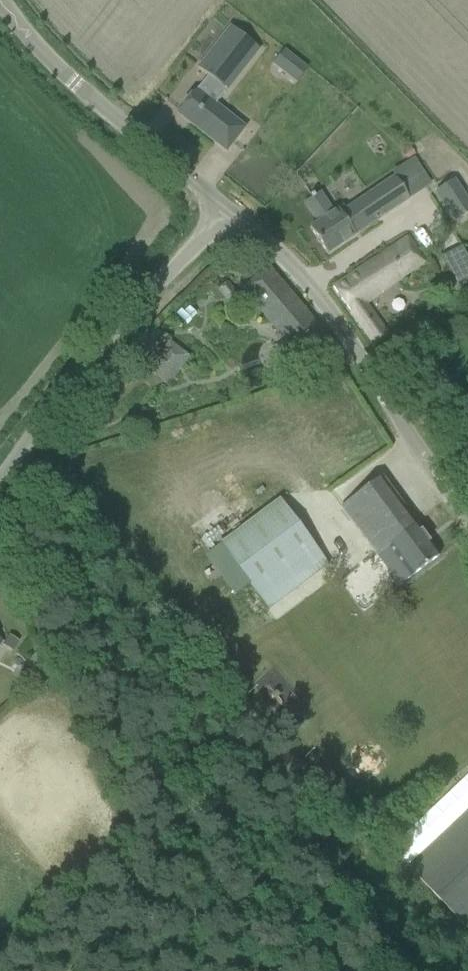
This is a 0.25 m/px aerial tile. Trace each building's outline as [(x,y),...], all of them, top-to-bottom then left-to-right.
[(195,89),(177,113),(226,151),(244,128),(215,105),(227,90),(222,86),(254,45),(230,27),(197,68),(207,76),(196,90),(195,89)] [(294,60),(283,74),(295,83),(306,69),(294,60)] [(321,192),(304,203),(317,223),(310,228),(327,254),(409,199),(397,183),(394,177),(345,210),(342,206),(334,212),(321,192)] [(455,222),(467,213),(467,201),(454,181),(435,193),(455,222)] [(333,287),(374,345),(387,336),(377,321),(365,304),(422,259),(405,235),(333,287)] [(456,284),(467,278),(467,256),(462,245),(441,256),(456,284)] [(242,290),(254,305),(293,349),(293,348),(315,373),(339,352),(268,267),(242,290)] [(217,289),(229,303),(238,294),(227,281),(217,289)] [(170,342),(152,366),(170,380),(189,356),(170,342)] [(365,489),(341,507),(377,555),(390,546),(398,555),(385,565),(400,585),(423,568),(439,556),(381,477),(365,489)] [(218,543),(268,611),(328,566),(278,498),(218,543)] [(34,656),(27,665),(36,673),(44,665),(34,656)] [(411,869),(467,931),(467,815),(411,869)]
